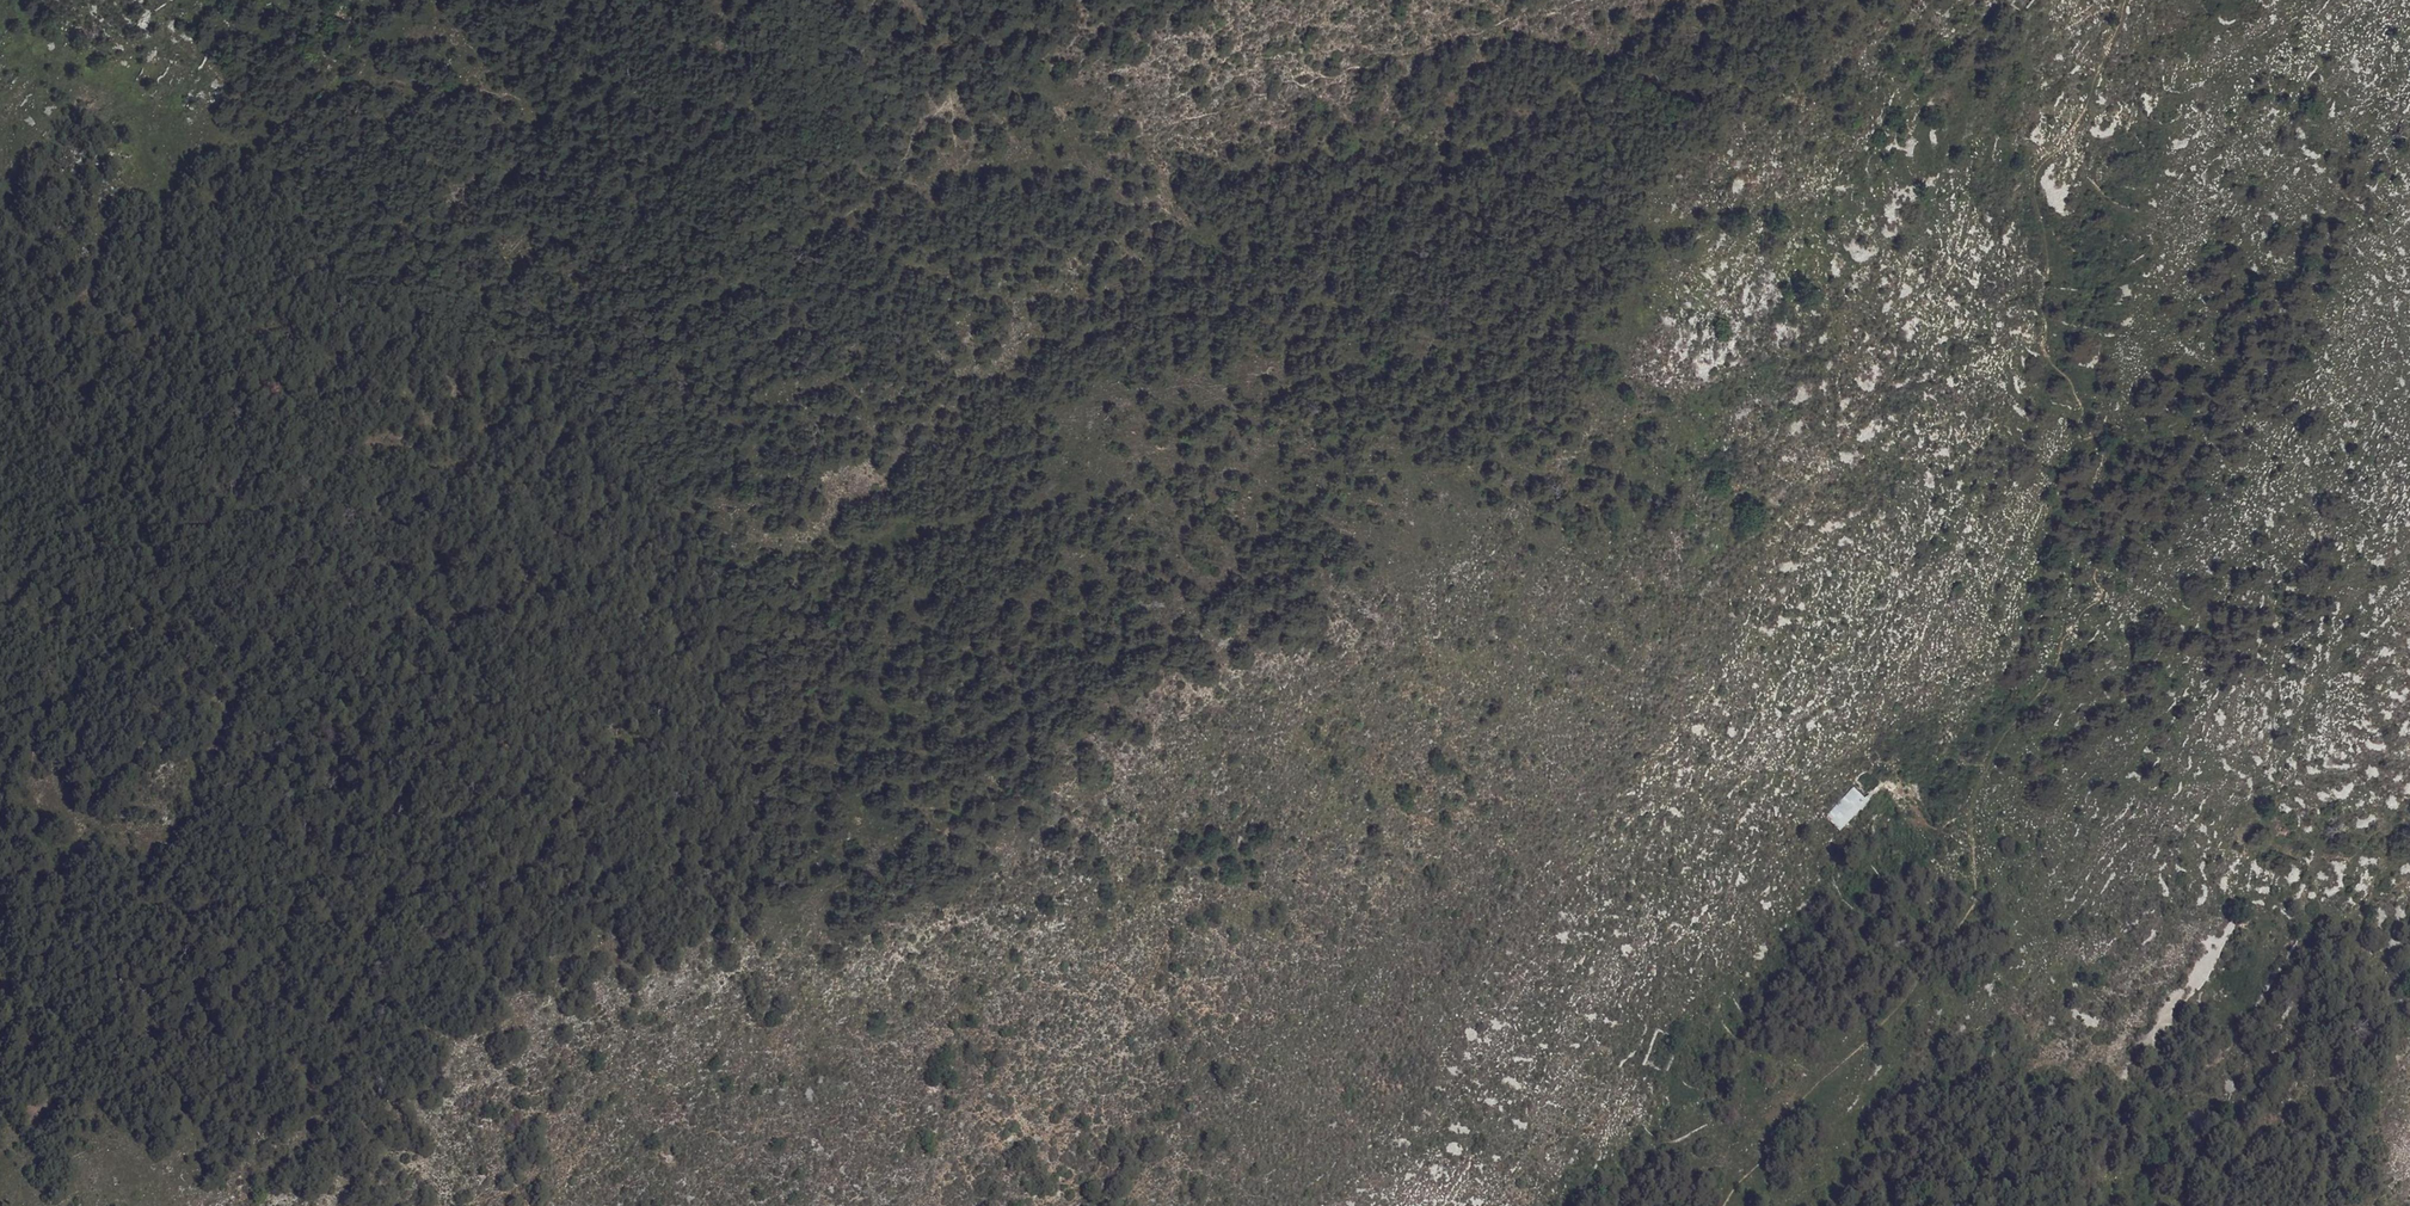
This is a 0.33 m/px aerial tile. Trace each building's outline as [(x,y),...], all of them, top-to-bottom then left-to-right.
[(1827,817),(1841,832),(1871,803),(1856,789),(1827,817)]
